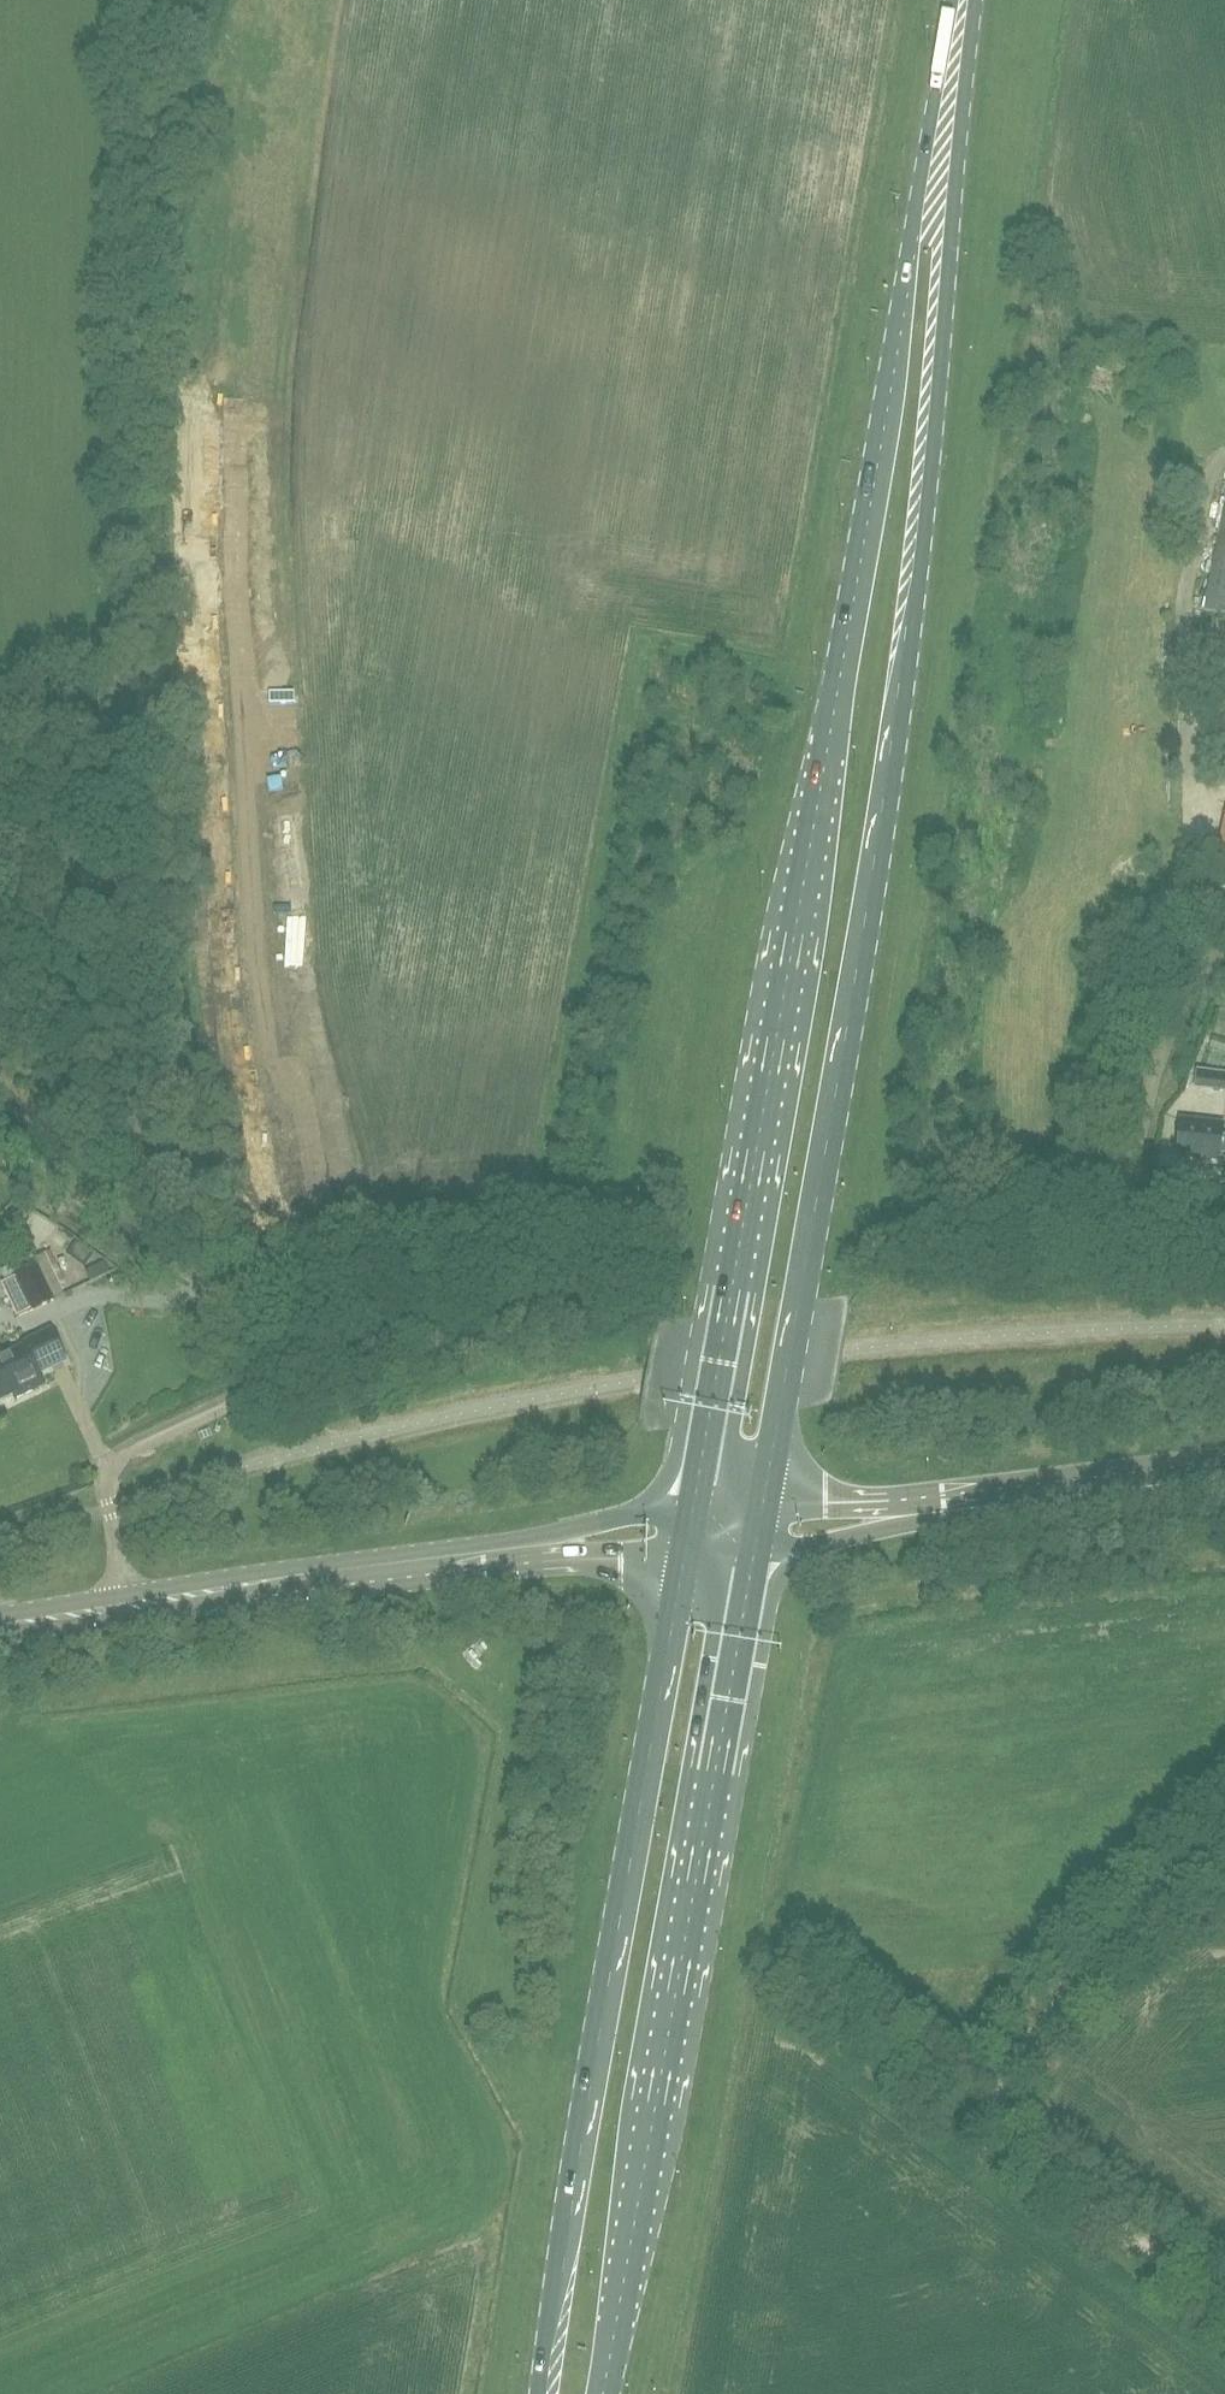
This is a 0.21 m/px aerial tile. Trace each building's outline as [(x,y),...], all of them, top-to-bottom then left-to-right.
[(1203,611),(1224,615),(1224,503),(1203,611)] [(1219,871),(1216,885),(1218,886),(1217,898),(1224,900),(1224,842),(1219,871)] [(1222,1126),(1222,1125),(1181,1121),(1178,1155),(1219,1159),(1221,1142),(1224,1142),(1224,1126),(1222,1126)] [(18,1274),(35,1309),(50,1301),(33,1266),(18,1274)] [(24,1346),(0,1357),(0,1399),(26,1387),(29,1393),(44,1386),(38,1372),(64,1359),(50,1331),(23,1344),(24,1346)]
